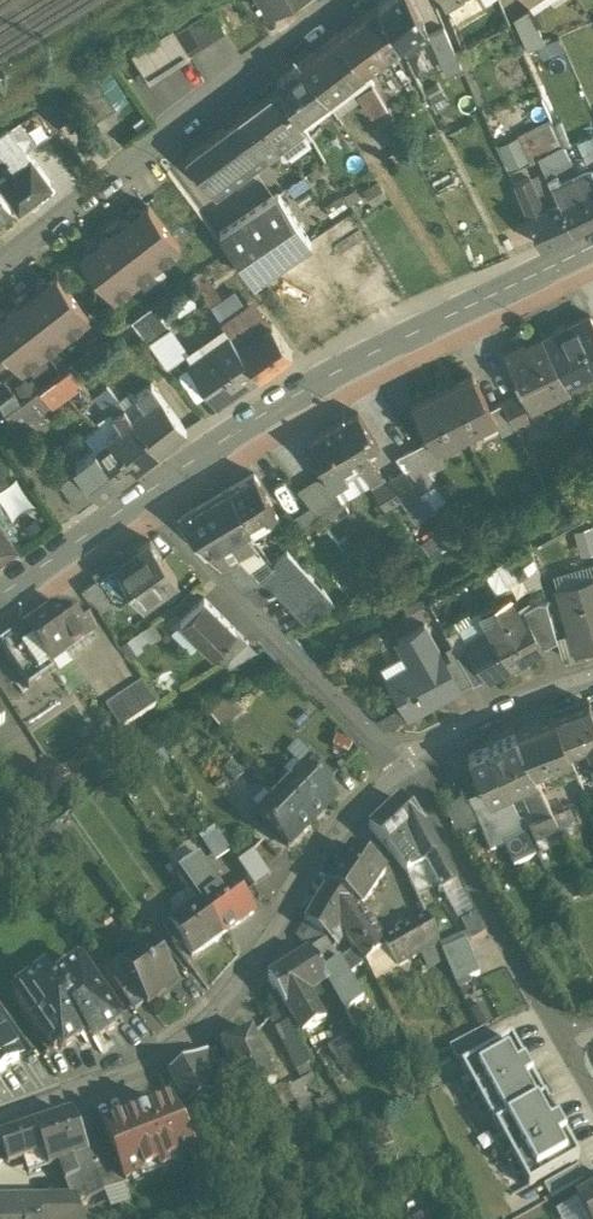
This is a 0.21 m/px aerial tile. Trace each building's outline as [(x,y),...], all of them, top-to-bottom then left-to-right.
[(377,2),(398,40),(422,22),(410,0),(380,0),(377,2)] [(457,16),(486,0),(448,0),(457,16)] [(377,2),(337,32),(362,67),(398,40),(377,2)] [(545,41),(528,5),(513,17),(527,48),(545,41)] [(209,8),(173,32),(188,54),(224,31),(209,8)] [(443,27),(428,34),(445,73),(460,66),(443,27)] [(171,30),(130,55),(147,82),(189,56),(171,30)] [(362,67),(337,32),(299,61),(324,95),(362,67)] [(398,40),(362,67),(365,72),(400,46),(398,40)] [(299,61),(276,79),(278,83),(297,115),(303,111),(324,95),(299,61)] [(93,73),(66,87),(89,124),(115,107),(93,73)] [(394,99),(382,79),(374,85),(386,105),(394,99)] [(278,83),(237,114),(247,129),(249,128),(267,153),(303,127),(303,126),(300,120),(297,115),(278,83)] [(374,85),(373,84),(357,96),(372,117),(387,107),(386,105),(374,85)] [(60,91),(37,108),(53,130),(75,113),(60,91)] [(36,107),(7,123),(15,134),(26,149),(32,145),(53,130),(37,108),(36,107)] [(303,111),(297,115),(300,120),(306,116),(303,111)] [(310,123),(306,116),(300,120),(303,126),(303,127),(304,127),(310,123)] [(0,129),(0,146),(15,134),(7,123),(0,129)] [(310,123),(304,127),(308,135),(314,130),(310,123)] [(233,139),(252,165),(267,153),(249,128),(247,129),(233,139)] [(216,130),(185,153),(215,192),(252,165),(233,139),(228,132),(216,130)] [(0,146),(0,175),(29,153),(26,149),(15,134),(0,146)] [(561,140),(537,156),(544,171),(548,169),(568,156),(561,140)] [(32,145),(26,149),(29,153),(30,154),(36,150),(32,145)] [(0,175),(0,180),(19,204),(50,180),(30,154),(29,153),(0,175)] [(523,156),(504,164),(513,182),(514,181),(529,174),(528,153),(523,156)] [(576,179),(584,197),(592,192),(592,172),(576,179)] [(544,206),(529,174),(514,181),(527,214),(544,206)] [(570,183),(553,191),(557,200),(561,208),(578,200),(570,183)] [(561,208),(571,230),(592,220),(592,192),(584,197),(578,200),(561,208)] [(277,193),(219,233),(252,280),(270,268),(310,241),(277,193)] [(0,200),(0,217),(8,211),(0,200)] [(544,206),(527,214),(531,222),(529,222),(540,245),(571,230),(561,208),(557,200),(544,206)] [(89,247),(81,254),(113,296),(179,244),(147,203),(138,210),(130,216),(122,223),(110,232),(98,241),(89,247)] [(135,205),(127,211),(130,216),(138,210),(135,205)] [(117,216),(105,226),(110,232),(122,223),(117,216)] [(94,236),(86,243),(89,247),(98,241),(94,236)] [(215,290),(202,271),(191,279),(204,298),(215,290)] [(20,367),(88,315),(56,273),(46,281),(38,287),(30,294),(18,303),(6,312),(0,317),(0,341),(20,367)] [(43,276),(35,283),(38,287),(46,281),(43,276)] [(25,288),(13,297),(18,303),(30,294),(25,288)] [(191,289),(168,294),(172,310),(195,305),(191,289)] [(153,307),(133,322),(141,332),(146,339),(149,343),(168,329),(153,307)] [(245,307),(222,323),(230,335),(239,347),(261,331),(258,326),(245,307)] [(543,339),(564,383),(565,383),(581,375),(582,374),(578,367),(592,359),(592,321),(590,315),(543,339)] [(261,331),(239,347),(258,375),(291,352),(271,324),(267,320),(258,326),(261,331)] [(141,332),(133,322),(119,332),(128,344),(138,346),(146,339),(141,332)] [(230,335),(189,364),(217,404),(258,375),(239,347),(230,335)] [(543,339),(525,347),(524,346),(504,356),(515,377),(514,378),(529,410),(568,390),(564,383),(543,339)] [(57,359),(20,380),(26,391),(63,369),(57,359)] [(578,367),(582,374),(581,375),(585,383),(592,380),(592,359),(578,367)] [(78,383),(68,370),(54,380),(64,394),(78,383)] [(585,383),(581,375),(565,383),(574,402),(591,394),(585,383)] [(473,376),(442,391),(466,437),(495,423),(496,422),(490,411),(473,376)] [(54,380),(40,390),(51,404),(52,403),(64,394),(54,380)] [(151,385),(135,397),(145,410),(160,397),(151,385)] [(123,409),(107,388),(96,396),(113,417),(123,409)] [(0,400),(0,406),(6,415),(23,403),(14,390),(0,400)] [(23,403),(6,415),(16,429),(34,416),(37,420),(55,408),(52,403),(51,404),(40,390),(23,403)] [(442,391),(413,406),(430,441),(436,452),(437,452),(466,437),(442,391)] [(145,410),(131,420),(157,453),(186,430),(160,397),(145,410)] [(517,397),(503,404),(515,430),(529,423),(517,397)] [(503,404),(490,411),(496,422),(495,423),(502,437),(515,430),(503,404)] [(131,420),(123,409),(113,417),(121,428),(131,420)] [(379,446),(360,414),(336,428),(355,461),(367,453),(379,446)] [(121,428),(110,437),(134,470),(157,453),(131,420),(121,428)] [(336,428),(308,445),(311,451),(325,474),(327,477),(342,468),(354,461),(355,461),(336,428)] [(134,470),(110,437),(94,450),(119,482),(134,470)] [(430,441),(418,448),(432,474),(445,467),(437,452),(436,452),(430,441)] [(432,474),(418,448),(397,459),(406,473),(421,496),(438,487),(432,474)] [(119,482),(94,450),(76,463),(81,469),(101,496),(119,482)] [(320,465),(311,451),(305,454),(314,468),(315,468),(320,465)] [(355,461),(354,461),(373,492),(387,484),(367,453),(355,461)] [(325,474),(320,465),(315,468),(321,477),(325,474)] [(8,479),(0,467),(0,484),(8,479)] [(342,468),(327,477),(334,488),(349,479),(342,468)] [(81,469),(60,484),(77,510),(78,510),(78,511),(101,496),(81,469)] [(387,484),(373,492),(385,511),(401,500),(408,512),(425,504),(421,496),(406,473),(387,484)] [(255,476),(180,519),(209,550),(245,529),(270,514),(274,521),(279,518),(255,476)] [(313,482),(297,492),(315,515),(328,507),(313,482)] [(450,511),(438,518),(448,533),(458,527),(450,511)] [(13,544),(0,526),(0,553),(13,544)] [(245,529),(209,550),(256,602),(257,603),(260,603),(263,603),(265,601),(278,590),(284,584),(272,566),(245,529)] [(421,541),(428,554),(447,544),(440,531),(421,541)] [(149,544),(101,578),(119,604),(134,594),(142,605),(176,582),(149,544)] [(337,607),(286,553),(272,566),(284,584),(278,590),(308,623),(337,607)] [(101,578),(82,591),(100,618),(119,604),(101,578)] [(558,595),(576,660),(592,655),(592,586),(558,595)] [(204,599),(180,622),(212,656),(236,633),(204,599)] [(496,612),(489,628),(492,633),(468,646),(485,680),(488,683),(542,655),(541,652),(526,625),(522,617),(519,619),(511,604),(496,612)] [(63,606),(27,631),(49,664),(51,666),(94,637),(80,617),(74,622),(63,606)] [(548,613),(526,625),(541,652),(557,644),(548,613)] [(0,644),(0,647),(29,689),(49,676),(44,668),(49,664),(27,631),(25,628),(0,644)] [(426,631),(398,645),(410,667),(388,679),(409,720),(460,693),(445,666),(426,631)] [(236,633),(212,656),(223,668),(247,645),(236,633)] [(485,680),(471,652),(458,660),(472,687),(485,680)] [(472,687),(458,660),(445,666),(460,693),(472,687)] [(141,682),(105,707),(119,729),(156,705),(141,682)] [(208,711),(220,727),(244,709),(232,693),(208,711)] [(554,725),(568,763),(589,756),(592,754),(592,721),(590,712),(554,725)] [(554,725),(515,739),(533,776),(568,763),(554,725)] [(314,755),(297,738),(287,748),(304,765),(305,764),(314,755)] [(533,776),(515,739),(486,752),(507,796),(524,787),(535,782),(533,776)] [(507,796),(486,752),(469,760),(487,798),(489,804),(507,796)] [(334,773),(315,754),(314,755),(305,764),(324,783),(334,773)] [(244,769),(233,756),(224,764),(235,777),(244,769)] [(304,765),(281,788),(312,819),(336,795),(324,783),(305,764),(304,765)] [(535,782),(524,787),(524,796),(529,808),(546,801),(537,781),(535,782)] [(312,819),(281,788),(257,812),(288,843),(312,819)] [(507,796),(489,804),(487,798),(473,805),(492,845),(506,839),(529,828),(518,819),(507,796)] [(400,797),(370,824),(391,850),(411,831),(422,821),(419,818),(400,797)] [(463,797),(447,804),(461,834),(477,826),(463,797)] [(546,801),(529,808),(536,825),(553,817),(546,801)] [(568,808),(554,815),(561,831),(576,825),(568,808)] [(536,825),(529,828),(539,849),(562,838),(553,817),(536,825)] [(441,845),(427,821),(419,818),(422,821),(411,831),(425,855),(441,845)] [(215,855),(230,844),(213,821),(198,832),(215,855)] [(529,828),(506,839),(516,860),(539,849),(529,828)] [(425,855),(411,831),(391,850),(408,868),(425,855)] [(353,845),(328,881),(348,895),(357,901),(359,907),(386,867),(353,845)] [(459,877),(441,845),(425,855),(443,886),(459,877)] [(270,871),(254,848),(238,859),(255,882),(270,871)] [(203,855),(181,872),(202,901),(221,887),(218,878),(203,855)] [(221,887),(202,901),(226,933),(257,910),(235,878),(221,887)] [(328,881),(306,918),(324,930),(348,895),(328,881)] [(202,901),(171,923),(195,955),(226,933),(202,901)] [(359,907),(340,921),(347,930),(365,916),(359,907)] [(478,910),(463,919),(472,936),(487,927),(478,910)] [(426,912),(382,937),(386,943),(384,944),(399,962),(422,949),(438,939),(426,912)] [(365,916),(347,930),(355,941),(374,927),(365,916)] [(324,930),(306,918),(297,932),(309,948),(310,949),(324,937),(328,934),(324,930)] [(374,927),(355,941),(357,945),(366,957),(384,944),(386,943),(382,937),(374,927)] [(339,957),(324,937),(310,949),(324,967),(339,957)] [(467,937),(442,948),(443,950),(456,981),(481,970),(467,937)] [(438,939),(422,949),(428,959),(443,950),(442,948),(438,939)] [(181,978),(153,940),(122,962),(150,1001),(168,988),(166,985),(177,977),(179,980),(181,978)] [(357,945),(339,957),(347,970),(366,957),(357,945)] [(309,948),(268,973),(303,1030),(327,1016),(310,988),(329,976),(324,967),(310,949),(309,948)] [(339,957),(324,967),(329,976),(346,1007),(363,995),(347,970),(339,957)] [(119,1012),(81,958),(52,979),(83,1023),(82,1023),(90,1033),(101,1025),(104,1029),(107,1029),(117,1022),(118,1019),(115,1015),(119,1012)] [(83,1023),(52,979),(45,968),(15,990),(54,1044),(59,1040),(62,1044),(65,1045),(75,1038),(75,1034),(72,1030),(82,1023),(83,1023)] [(312,1058),(293,1021),(280,1029),(297,1066),(312,1058)] [(329,1038),(346,1070),(374,1055),(356,1023),(329,1038)] [(254,1027),(222,1042),(236,1072),(238,1071),(267,1058),(254,1027)] [(456,1058),(490,1039),(484,1028),(450,1046),(456,1058)] [(20,1059),(0,1031),(0,1073),(20,1059)] [(462,1066),(496,1126),(545,1096),(512,1037),(462,1066)] [(207,1049),(194,1056),(212,1090),(224,1082),(207,1049)] [(194,1056),(170,1069),(188,1104),(197,1099),(212,1090),(194,1056)] [(267,1058),(238,1071),(248,1092),(277,1080),(267,1058)] [(283,1101),(318,1086),(311,1070),(276,1085),(283,1101)] [(580,1156),(545,1096),(496,1126),(530,1185),(580,1156)] [(188,1104),(186,1105),(196,1124),(197,1124),(206,1118),(197,1099),(188,1104)] [(168,1103),(103,1129),(107,1139),(115,1159),(125,1182),(166,1165),(195,1153),(168,1103)] [(71,1111),(31,1125),(39,1145),(47,1165),(60,1160),(86,1150),(86,1148),(71,1111)] [(206,1118),(197,1124),(203,1135),(209,1132),(206,1126),(209,1124),(206,1118)] [(0,1135),(0,1142),(5,1157),(39,1145),(31,1125),(0,1135)] [(86,1150),(60,1160),(65,1180),(115,1159),(107,1139),(86,1148),(86,1150)] [(115,1159),(65,1180),(72,1198),(74,1197),(76,1202),(125,1182),(115,1159)] [(166,1165),(157,1169),(160,1175),(168,1172),(166,1165)] [(585,1179),(578,1165),(544,1183),(552,1197),(585,1179)] [(557,1209),(562,1218),(592,1218),(592,1188),(557,1209)] [(57,1201),(40,1201),(40,1218),(84,1218),(76,1202),(74,1197),(72,1198),(57,1201)] [(0,1202),(0,1218),(40,1218),(40,1201),(7,1202),(1,1202),(0,1202)]
